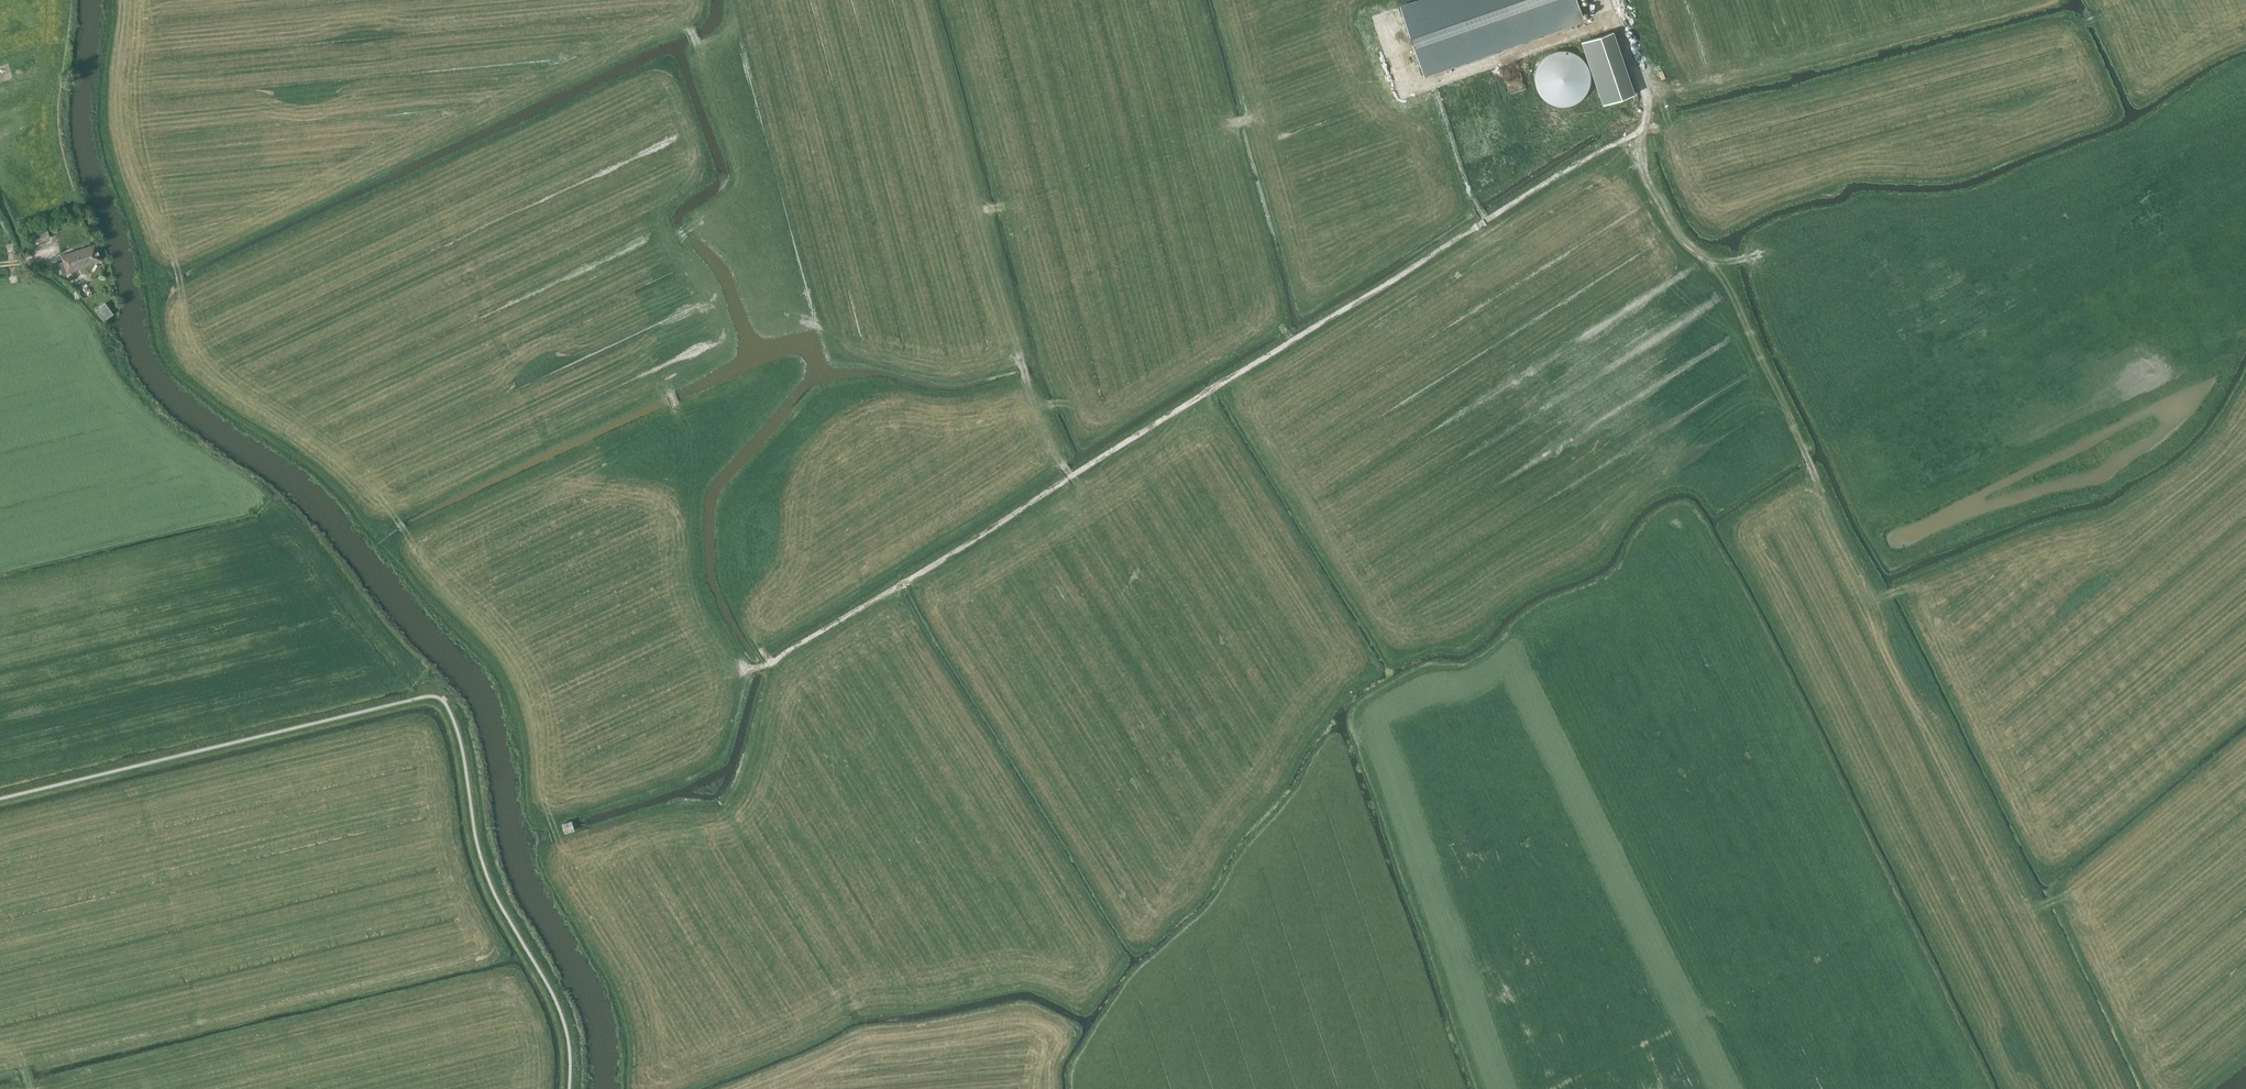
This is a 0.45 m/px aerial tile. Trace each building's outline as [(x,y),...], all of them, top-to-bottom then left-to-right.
[(1401,7),(1424,74),(1583,19),(1576,0),(1420,0),(1401,7)] [(1605,99),(1637,87),(1614,25),(1582,37),(1605,99)] [(1581,57),(1578,54),(1574,52),(1570,51),(1567,50),(1562,50),(1558,50),(1554,51),(1551,52),(1547,55),(1544,57),(1541,60),(1539,63),(1537,67),(1536,71),(1535,75),(1535,79),(1535,83),(1536,87),(1538,91),(1540,94),(1543,97),(1546,100),(1549,102),(1553,104),(1557,105),(1561,105),(1565,105),(1569,105),(1573,103),(1577,102),(1580,99),(1583,97),(1586,94),(1588,90),(1589,86),(1590,82),(1591,78),(1590,74),(1590,70),(1588,66),(1586,63),(1584,59),(1581,57)] [(34,242),(50,238),(49,234),(57,232),(54,223),(46,225),(46,224),(30,229),(34,242)] [(67,271),(99,260),(94,244),(61,256),(67,271)] [(105,303),(96,310),(102,317),(110,310),(105,303)] [(566,830),(576,827),(573,817),(563,820),(566,830)]
